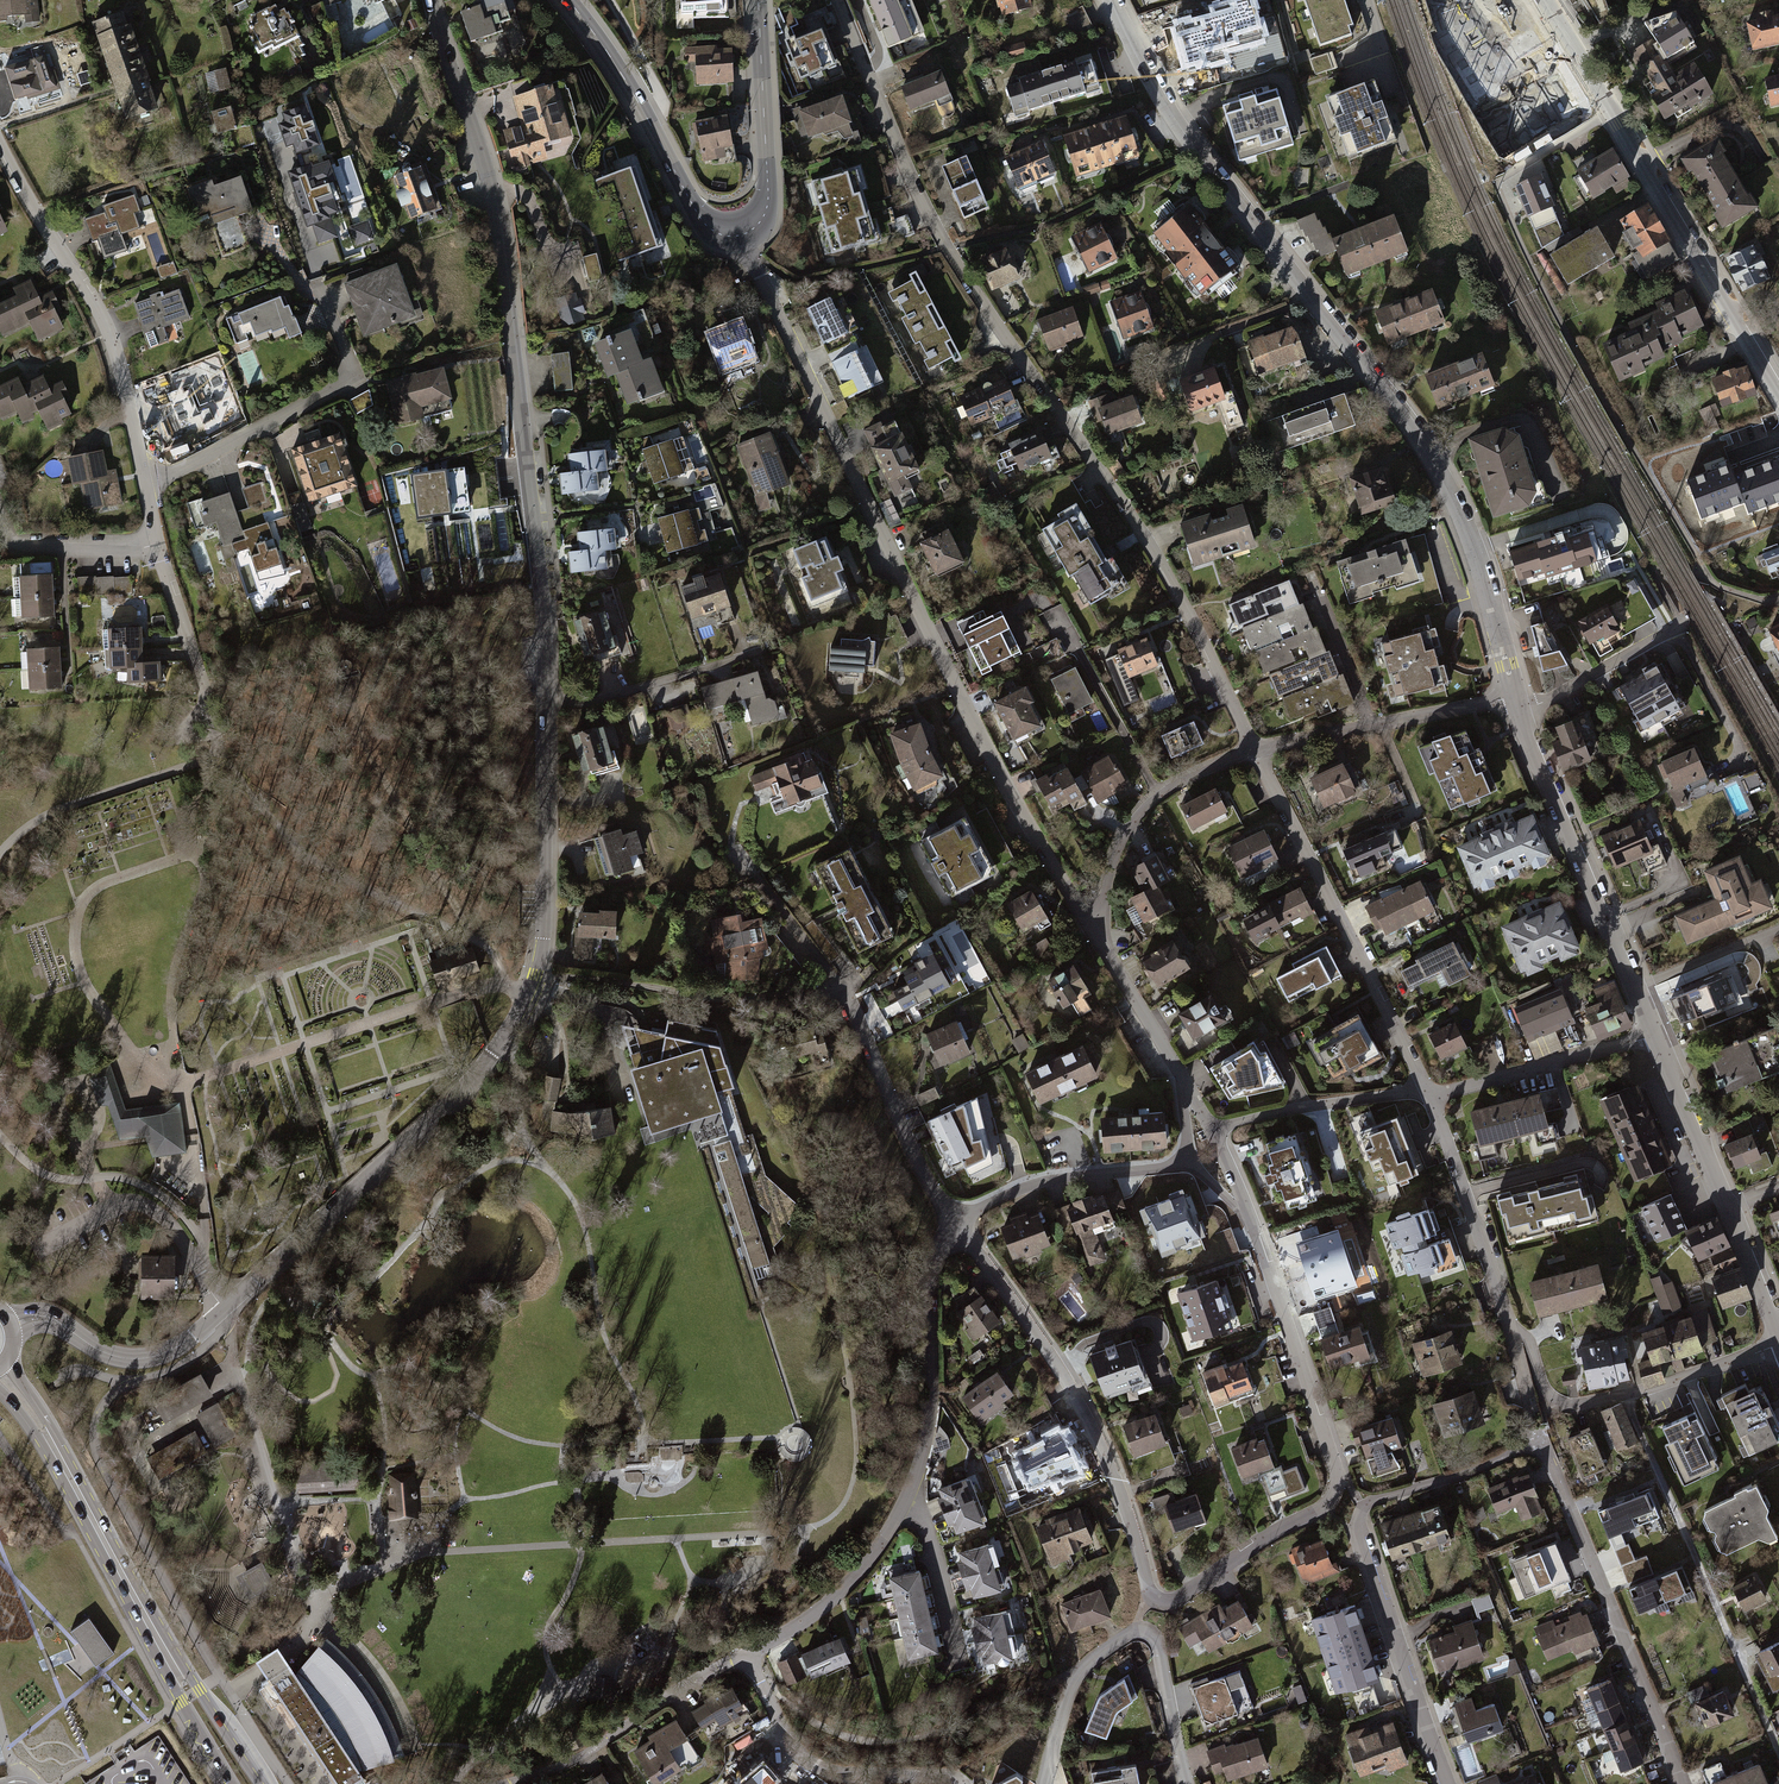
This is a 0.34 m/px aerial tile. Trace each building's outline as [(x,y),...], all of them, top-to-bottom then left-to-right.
[(36,21),(35,0),(0,0),(0,22),(36,21)] [(248,14),(267,59),(311,40),(294,0),(281,0),(248,14)] [(352,52),(396,33),(383,2),(388,0),(329,0),(352,52)] [(461,11),(468,42),(498,36),(495,25),(508,21),(503,0),(472,0),(474,8),(461,11)] [(683,18),(724,16),(723,0),(682,0),(683,18)] [(888,47),(919,34),(904,0),(869,0),(888,47)] [(1001,18),(1031,11),(1028,0),(997,0),(1001,18)] [(1175,30),(1184,67),(1189,65),(1190,70),(1226,60),(1224,53),(1263,42),(1251,0),(1236,0),(1237,2),(1211,9),(1214,20),(1175,30)] [(1319,46),(1351,35),(1348,27),(1352,25),(1344,0),(1303,0),(1319,46)] [(1655,46),(1625,62),(1660,124),(1713,95),(1697,66),(1679,75),(1670,60),(1695,46),(1676,12),(1645,29),(1655,46)] [(123,13),(91,23),(122,122),(154,112),(123,13)] [(1750,24),(1756,50),(1778,46),(1778,18),(1750,24)] [(840,77),(822,33),(797,43),(796,39),(787,43),(807,90),(840,77)] [(1026,44),(1006,48),(1008,59),(1028,56),(1026,44)] [(54,45),(5,60),(15,94),(64,79),(54,45)] [(730,47),(698,48),(699,83),(731,83),(730,47)] [(1316,76),(1339,69),(1334,52),(1311,59),(1316,76)] [(1019,81),(1004,86),(1012,112),(1028,107),(1029,111),(1085,94),(1085,89),(1099,85),(1091,61),(1079,65),(1078,60),(1018,79),(1019,81)] [(223,69),(205,73),(209,92),(226,88),(223,69)] [(944,72),(902,87),(911,110),(952,95),(944,72)] [(1763,78),(1772,113),(1778,111),(1778,74),(1763,78)] [(1373,80),(1326,99),(1349,161),(1397,143),(1373,80)] [(564,85),(518,95),(525,126),(503,130),(512,169),(553,160),(549,145),(576,139),(564,85)] [(1279,90),(1224,106),(1240,161),(1295,145),(1279,90)] [(842,99),(799,111),(807,138),(850,126),(842,99)] [(285,122),(279,124),(286,146),(293,143),(296,153),(320,145),(306,103),(282,112),(285,122)] [(229,108),(209,113),(214,134),(234,129),(229,108)] [(1127,118),(1063,137),(1075,178),(1139,159),(1127,118)] [(730,120),(697,122),(700,156),(732,154),(730,120)] [(1043,142),(1005,157),(1017,191),(1056,177),(1043,142)] [(1719,142),(1683,162),(1723,232),(1758,212),(1719,142)] [(1614,153),(1576,173),(1591,202),(1629,182),(1614,153)] [(341,199),(328,162),(312,167),(310,164),(288,172),(307,227),(312,225),(318,243),(337,237),(329,215),(338,212),(334,202),(341,199)] [(932,166),(938,183),(948,179),(942,162),(932,166)] [(638,166),(592,181),(619,264),(665,249),(638,166)] [(395,177),(412,220),(437,211),(421,168),(395,177)] [(974,168),(945,181),(962,221),(992,207),(974,168)] [(857,169),(808,181),(826,256),(876,244),(857,169)] [(1542,177),(1514,187),(1527,221),(1555,211),(1542,177)] [(242,179),(192,192),(200,224),(250,212),(242,179)] [(137,200),(86,218),(102,263),(129,254),(123,237),(147,228),(137,200)] [(1652,207),(1621,223),(1641,261),(1632,266),(1641,281),(1680,261),(1652,207)] [(12,233),(0,208),(0,239),(12,233)] [(1190,210),(1152,238),(1198,300),(1236,272),(1190,210)] [(1386,213),(1357,225),(1372,261),(1401,249),(1386,213)] [(1321,257),(1334,251),(1328,237),(1313,215),(1295,223),(1298,232),(1302,231),(1304,237),(1306,237),(1309,243),(1312,243),(1314,251),(1317,249),(1321,257)] [(368,222),(350,227),(356,245),(374,240),(368,222)] [(1357,225),(1328,237),(1334,251),(1343,274),(1372,261),(1357,225)] [(1101,226),(1073,239),(1091,275),(1118,262),(1101,226)] [(1599,230),(1549,256),(1566,287),(1616,261),(1599,230)] [(161,235),(146,241),(157,265),(172,259),(161,235)] [(1757,247),(1729,257),(1742,292),(1770,282),(1757,247)] [(614,311),(594,251),(579,256),(586,279),(561,287),(573,324),(614,311)] [(1008,251),(980,264),(993,293),(1021,280),(1008,251)] [(162,280),(179,274),(174,260),(157,266),(162,280)] [(403,264),(348,284),(367,336),(422,316),(403,264)] [(916,270),(885,284),(930,378),(961,363),(916,270)] [(32,327),(39,344),(68,331),(54,299),(44,303),(34,280),(16,288),(21,300),(0,309),(0,341),(32,327)] [(1107,280),(1083,288),(1086,296),(1110,287),(1107,280)] [(1632,334),(1605,345),(1619,382),(1668,362),(1665,356),(1685,347),(1682,339),(1703,331),(1687,291),(1657,303),(1660,311),(1628,324),(1632,334)] [(178,292),(134,307),(147,348),(182,337),(179,326),(188,323),(178,292)] [(1144,292),(1114,301),(1126,342),(1156,334),(1144,292)] [(1434,293),(1375,313),(1387,347),(1446,327),(1434,293)] [(286,295),(235,314),(241,330),(251,327),(256,339),(281,330),(286,342),(301,336),(286,295)] [(842,295),(806,310),(821,346),(857,331),(842,295)] [(1075,308),(1038,319),(1047,351),(1084,340),(1075,308)] [(1280,332),(1266,337),(1277,366),(1301,357),(1292,334),(1305,329),(1294,313),(1276,320),(1280,332)] [(740,322),(706,334),(720,371),(754,359),(740,322)] [(632,330),(596,341),(607,378),(620,374),(629,403),(665,392),(654,358),(642,361),(632,330)] [(1266,337),(1246,345),(1257,373),(1277,366),(1266,337)] [(865,346),(830,360),(846,399),(881,385),(865,346)] [(565,351),(548,353),(550,371),(568,369),(565,351)] [(1482,357),(1427,376),(1439,410),(1494,391),(1482,357)] [(1758,396),(1748,367),(1710,380),(1717,402),(1699,409),(1707,431),(1725,425),(1719,409),(1758,396)] [(209,368),(157,387),(169,420),(221,402),(209,368)] [(440,369),(388,381),(398,422),(449,410),(440,369)] [(570,388),(568,369),(550,371),(553,390),(570,388)] [(0,386),(0,416),(2,420),(14,414),(19,425),(36,416),(44,431),(72,417),(62,396),(68,393),(62,379),(48,385),(43,375),(22,385),(18,377),(0,386)] [(1219,375),(1181,385),(1189,414),(1218,406),(1225,432),(1245,427),(1236,394),(1225,397),(1219,375)] [(1009,379),(961,395),(972,428),(1020,413),(1009,379)] [(1343,392),(1320,400),(1332,434),(1355,426),(1343,392)] [(1111,395),(1089,403),(1093,415),(1098,413),(1106,436),(1142,423),(1133,397),(1114,403),(1111,395)] [(1320,400),(1299,407),(1312,442),(1332,434),(1320,400)] [(1299,407),(1274,416),(1286,451),(1312,442),(1299,407)] [(1503,431),(1470,441),(1494,517),(1528,506),(1535,492),(1517,438),(1503,431)] [(771,433),(736,445),(759,513),(773,509),(769,495),(789,488),(771,433)] [(1042,433),(1009,446),(1019,472),(1052,460),(1042,433)] [(902,435),(872,448),(888,485),(918,473),(902,435)] [(675,439),(641,449),(652,484),(686,474),(675,439)] [(310,441),(293,445),(302,481),(322,476),(327,498),(348,494),(351,509),(368,505),(355,449),(344,452),(342,441),(312,449),(310,441)] [(605,447),(565,450),(567,471),(594,469),(607,468),(605,447)] [(103,453),(67,459),(71,487),(83,486),(86,510),(121,504),(116,469),(106,471),(103,453)] [(1736,476),(1746,504),(1750,515),(1778,504),(1778,461),(1736,476)] [(1732,465),(1689,481),(1703,519),(1746,504),(1736,476),(1732,465)] [(465,467),(412,475),(418,519),(471,511),(465,467)] [(596,490),(594,469),(567,471),(556,472),(558,493),(596,490)] [(1386,469),(1349,480),(1359,516),(1397,505),(1386,469)] [(215,493),(229,488),(227,481),(213,486),(215,493)] [(232,494),(197,504),(204,528),(214,525),(227,571),(239,567),(234,549),(242,547),(251,579),(284,570),(271,523),(242,530),(232,494)] [(1211,515),(1183,523),(1195,565),(1257,547),(1244,503),(1226,508),(1229,517),(1213,522),(1211,515)] [(694,509),(656,518),(665,555),(703,546),(694,509)] [(1078,517),(1045,535),(1084,607),(1117,589),(1078,517)] [(614,527),(575,530),(576,548),(602,547),(615,546),(614,527)] [(949,531),(920,542),(935,578),(964,567),(949,531)] [(1573,533),(1510,549),(1517,579),(1580,562),(1573,533)] [(824,537),(782,554),(811,624),(853,607),(824,537)] [(1409,542),(1337,563),(1349,603),(1420,582),(1409,542)] [(400,573),(405,572),(400,547),(375,552),(386,604),(406,600),(400,573)] [(603,566),(602,547),(576,548),(567,549),(569,568),(603,566)] [(1762,555),(1772,583),(1778,580),(1778,549),(1762,555)] [(719,572),(680,584),(694,632),(734,620),(719,572)] [(81,591),(98,590),(98,575),(80,576),(81,591)] [(52,576),(19,577),(21,621),(53,619),(52,576)] [(133,576),(99,577),(100,591),(133,589),(133,576)] [(1287,580),(1226,604),(1236,629),(1241,627),(1297,605),(1287,580)] [(1301,604),(1297,605),(1241,627),(1250,652),(1254,651),(1311,628),(1301,604)] [(1611,605),(1579,623),(1592,645),(1624,627),(1611,605)] [(984,610),(957,622),(981,672),(1020,654),(1001,613),(988,619),(984,610)] [(602,612),(574,620),(587,663),(615,655),(602,612)] [(1543,622),(1530,626),(1543,671),(1567,664),(1543,622)] [(1063,656),(1047,625),(1031,633),(1046,664),(1063,656)] [(1313,627),(1311,628),(1254,651),(1264,675),(1266,674),(1323,651),(1313,627)] [(141,628),(108,630),(110,670),(143,668),(141,628)] [(1398,642),(1375,646),(1382,684),(1410,679),(1408,670),(1448,663),(1445,649),(1438,650),(1434,628),(1397,634),(1398,642)] [(1768,633),(1778,656),(1778,628),(1768,633)] [(1148,640),(1120,650),(1130,679),(1159,669),(1148,640)] [(866,647),(830,645),(828,678),(864,680),(866,647)] [(1323,651),(1266,674),(1277,700),(1280,698),(1338,675),(1328,649),(1323,651)] [(62,650),(27,650),(27,690),(62,690),(62,650)] [(1664,662),(1623,686),(1647,728),(1689,704),(1664,662)] [(1073,667),(1049,680),(1066,713),(1090,700),(1073,667)] [(762,671),(701,689),(709,713),(739,704),(746,728),(776,719),(762,671)] [(1338,675),(1280,698),(1290,726),(1351,702),(1340,674),(1338,675)] [(1020,681),(988,699),(1010,739),(1037,725),(1023,701),(1029,698),(1020,681)] [(1183,709),(1148,726),(1165,762),(1201,745),(1183,709)] [(1576,721),(1557,729),(1562,740),(1552,744),(1563,773),(1591,762),(1576,721)] [(919,722),(890,734),(915,793),(944,780),(919,722)] [(1461,726),(1415,746),(1444,810),(1489,790),(1461,726)] [(601,728),(573,735),(583,776),(611,770),(601,728)] [(1694,749),(1659,764),(1677,805),(1689,800),(1684,790),(1708,780),(1694,749)] [(783,765),(750,777),(755,792),(777,783),(783,799),(771,804),(775,813),(828,793),(820,774),(817,776),(811,761),(805,764),(801,753),(781,760),(783,765)] [(1105,760),(1070,779),(1085,805),(1087,808),(1121,789),(1105,760)] [(1062,763),(1044,773),(1059,799),(1067,814),(1085,805),(1070,779),(1062,763)] [(1343,764),(1306,779),(1318,809),(1355,794),(1343,764)] [(1044,773),(1032,780),(1046,806),(1059,799),(1044,773)] [(1214,790),(1180,805),(1193,833),(1227,817),(1214,790)] [(1533,817),(1457,847),(1475,891),(1551,861),(1533,817)] [(965,819),(925,839),(954,895),(994,875),(965,819)] [(1640,821),(1603,835),(1616,868),(1653,854),(1640,821)] [(1395,828),(1342,851),(1351,871),(1355,869),(1361,882),(1381,873),(1376,863),(1405,851),(1395,828)] [(623,832),(598,839),(609,878),(632,871),(628,857),(641,854),(636,834),(625,838),(623,832)] [(1265,832),(1227,850),(1241,881),(1279,863),(1265,832)] [(849,850),(813,868),(858,957),(893,939),(849,850)] [(1158,858),(1132,870),(1144,894),(1130,901),(1141,925),(1170,911),(1161,891),(1171,885),(1158,858)] [(1740,859),(1706,873),(1717,899),(1677,916),(1689,945),(1774,910),(1762,880),(1751,884),(1740,859)] [(1420,885),(1370,906),(1382,936),(1433,915),(1420,885)] [(1301,890),(1241,918),(1251,941),(1311,913),(1301,890)] [(1030,891),(1006,905),(1022,933),(1046,920),(1030,891)] [(1560,903),(1501,927),(1521,975),(1580,951),(1560,903)] [(614,915),(577,913),(575,957),(592,958),(593,941),(613,942),(614,915)] [(742,916),(710,921),(714,937),(710,938),(718,982),(760,981),(761,961),(767,959),(765,951),(771,950),(763,919),(744,923),(742,916)] [(1173,943),(1141,961),(1156,988),(1188,970),(1173,943)] [(1452,944),(1401,972),(1409,988),(1439,972),(1447,987),(1469,975),(1452,944)] [(472,948),(430,962),(441,995),(483,981),(472,948)] [(1328,948),(1274,975),(1288,1003),(1342,977),(1328,948)] [(907,986),(893,993),(903,1012),(958,983),(940,950),(914,964),(917,971),(904,979),(907,986)] [(1074,966),(1047,982),(1066,1013),(1093,996),(1074,966)] [(1727,972),(1671,994),(1681,1021),(1705,1012),(1707,1016),(1724,1009),(1722,1004),(1738,998),(1727,972)] [(1598,1003),(1585,1009),(1598,1040),(1633,1025),(1615,984),(1594,993),(1598,1003)] [(1558,987),(1513,1005),(1534,1058),(1580,1040),(1558,987)] [(1201,1001),(1177,1015),(1193,1043),(1218,1029),(1201,1001)] [(1333,1032),(1313,1043),(1333,1079),(1351,1069),(1353,1072),(1382,1055),(1358,1013),(1331,1028),(1333,1032)] [(624,1030),(655,1132),(696,1120),(750,1287),(753,1286),(759,1284),(781,1277),(772,1253),(807,1212),(764,1172),(735,1075),(722,1034),(666,1018),(662,1035),(624,1030)] [(956,1023),(926,1036),(940,1068),(971,1055),(956,1023)] [(1454,1023),(1430,1034),(1442,1060),(1467,1049),(1454,1023)] [(1253,1040),(1208,1067),(1229,1097),(1284,1087),(1265,1050),(1259,1051),(1253,1040)] [(1750,1043),(1713,1058),(1727,1093),(1765,1077),(1750,1043)] [(1083,1048),(1026,1074),(1041,1106),(1098,1080),(1083,1048)] [(146,1136),(153,1156),(184,1152),(178,1103),(123,1110),(116,1089),(108,1064),(91,1078),(98,1096),(100,1102),(108,1103),(121,1139),(146,1136)] [(1568,1086),(1545,1092),(1559,1139),(1582,1133),(1568,1086)] [(935,1088),(916,1097),(921,1107),(940,1098),(935,1088)] [(1635,1088),(1599,1103),(1633,1183),(1669,1168),(1635,1088)] [(976,1096),(927,1121),(947,1161),(959,1155),(968,1172),(990,1161),(976,1096)] [(1543,1098),(1474,1113),(1482,1150),(1551,1134),(1543,1098)] [(610,1107),(551,1115),(554,1134),(573,1131),(575,1141),(588,1139),(591,1142),(594,1143),(598,1141),(599,1137),(613,1135),(610,1107)] [(1396,1115),(1357,1130),(1368,1160),(1377,1156),(1383,1170),(1392,1167),(1397,1181),(1418,1173),(1396,1115)] [(1165,1118),(1104,1119),(1104,1152),(1165,1151),(1165,1118)] [(1754,1135),(1727,1145),(1736,1170),(1751,1165),(1754,1174),(1775,1167),(1770,1153),(1762,1156),(1754,1135)] [(1298,1139),(1267,1148),(1287,1213),(1319,1203),(1298,1139)] [(1567,1183),(1495,1202),(1504,1235),(1576,1217),(1567,1183)] [(1175,1189),(1140,1200),(1154,1245),(1190,1233),(1175,1189)] [(1670,1190),(1635,1205),(1652,1244),(1687,1229),(1670,1190)] [(1102,1196),(1053,1212),(1059,1230),(1074,1225),(1088,1266),(1107,1260),(1096,1228),(1111,1223),(1102,1196)] [(1433,1210),(1392,1221),(1408,1281),(1460,1267),(1453,1238),(1442,1241),(1433,1210)] [(1766,1215),(1778,1249),(1778,1210),(1766,1215)] [(1040,1214),(1002,1225),(1012,1258),(1050,1246),(1040,1214)] [(1716,1215),(1684,1230),(1699,1260),(1731,1244),(1716,1215)] [(1329,1235),(1290,1244),(1297,1274),(1336,1265),(1329,1235)] [(1717,1273),(1712,1275),(1724,1305),(1751,1295),(1732,1247),(1710,1256),(1717,1273)] [(137,1255),(136,1299),(173,1300),(174,1255),(137,1255)] [(1597,1267),(1529,1287),(1539,1320),(1607,1300),(1597,1267)] [(1659,1275),(1650,1279),(1664,1315),(1684,1308),(1673,1280),(1662,1283),(1659,1275)] [(1218,1277),(1178,1291),(1194,1338),(1234,1325),(1218,1277)] [(1087,1316),(1076,1293),(1064,1299),(1075,1322),(1087,1316)] [(982,1297),(958,1313),(977,1340),(1000,1324),(982,1297)] [(1333,1307),(1317,1312),(1321,1327),(1337,1323),(1333,1307)] [(1689,1318),(1630,1332),(1642,1385),(1661,1381),(1657,1364),(1697,1355),(1689,1318)] [(1361,1329),(1321,1340),(1330,1371),(1370,1360),(1361,1329)] [(1453,1333),(1415,1344),(1424,1376),(1462,1365),(1453,1333)] [(1621,1335),(1573,1344),(1581,1388),(1630,1379),(1621,1335)] [(1132,1344),(1091,1358),(1105,1397),(1145,1383),(1132,1344)] [(1244,1360),(1203,1372),(1214,1409),(1255,1397),(1244,1360)] [(994,1370),(958,1397),(980,1426),(1016,1400),(994,1370)] [(198,1373),(153,1398),(164,1419),(210,1394),(198,1373)] [(1749,1390),(1746,1384),(1717,1398),(1721,1407),(1726,1405),(1727,1406),(1744,1444),(1739,1446),(1744,1455),(1778,1439),(1778,1423),(1777,1419),(1778,1419),(1778,1408),(1773,1411),(1764,1392),(1754,1388),(1749,1390)] [(1474,1394),(1434,1406),(1443,1433),(1483,1420),(1474,1394)] [(217,1403),(197,1414),(214,1445),(234,1433),(217,1403)] [(1618,1449),(1637,1441),(1621,1403),(1602,1411),(1618,1449)] [(1684,1473),(1717,1458),(1690,1403),(1682,1407),(1686,1416),(1663,1427),(1684,1473)] [(1703,1417),(1711,1435),(1719,1431),(1711,1413),(1703,1417)] [(1154,1416),(1123,1427),(1135,1458),(1166,1447),(1154,1416)] [(1394,1420),(1356,1432),(1366,1464),(1375,1461),(1378,1472),(1393,1468),(1389,1453),(1403,1449),(1394,1420)] [(1584,1476),(1606,1467),(1590,1430),(1568,1439),(1584,1476)] [(195,1431),(147,1457),(159,1477),(190,1460),(206,1451),(195,1431)] [(1263,1435),(1231,1448),(1246,1483),(1277,1470),(1263,1435)] [(1041,1440),(1000,1462),(1017,1493),(1057,1472),(1041,1440)] [(294,1482),(295,1488),(331,1487),(343,1487),(356,1486),(355,1458),(348,1458),(294,1460),(294,1482)] [(413,1474),(389,1477),(393,1513),(417,1510),(413,1474)] [(1535,1496),(1537,1495),(1529,1475),(1504,1486),(1503,1484),(1489,1490),(1498,1511),(1520,1501),(1527,1517),(1541,1511),(1535,1496)] [(974,1500),(967,1479),(935,1491),(943,1512),(974,1500)] [(1762,1504),(1765,1502),(1756,1484),(1752,1486),(1751,1484),(1742,1488),(1741,1492),(1705,1510),(1705,1512),(1704,1517),(1709,1518),(1711,1524),(1710,1529),(1715,1531),(1716,1533),(1714,1538),(1719,1540),(1722,1545),(1720,1550),(1725,1552),(1726,1554),(1759,1537),(1763,1538),(1776,1532),(1762,1504)] [(1623,1497),(1616,1500),(1614,1495),(1596,1503),(1602,1516),(1606,1515),(1614,1533),(1632,1526),(1634,1530),(1647,1525),(1635,1497),(1625,1501),(1623,1497)] [(1198,1498),(1166,1508),(1175,1537),(1207,1527),(1198,1498)] [(974,1500),(943,1512),(951,1533),(982,1521),(974,1500)] [(1425,1546),(1449,1538),(1439,1505),(1414,1513),(1425,1546)] [(1078,1506),(1036,1519),(1052,1568),(1075,1560),(1073,1553),(1092,1547),(1078,1506)] [(1395,1556),(1425,1546),(1414,1513),(1381,1524),(1393,1558),(1395,1557),(1395,1556)] [(1328,1550),(1326,1549),(1322,1541),(1289,1554),(1292,1561),(1296,1559),(1302,1574),(1310,1571),(1314,1580),(1338,1570),(1336,1563),(1332,1565),(1328,1555),(1329,1553),(1328,1550)] [(993,1566),(986,1543),(955,1553),(962,1575),(993,1566)] [(1527,1590),(1565,1574),(1552,1544),(1514,1560),(1527,1590)] [(737,1557),(726,1565),(731,1573),(743,1565),(737,1557)] [(259,1562),(233,1576),(245,1599),(271,1585),(259,1562)] [(1666,1599),(1692,1588),(1682,1564),(1656,1575),(1666,1599)] [(993,1566),(962,1575),(969,1598),(1000,1587),(993,1566)] [(1639,1610),(1666,1599),(1656,1575),(1629,1586),(1639,1610)] [(1746,1608),(1765,1598),(1754,1577),(1734,1587),(1746,1608)] [(887,1584),(891,1605),(922,1599),(917,1578),(887,1584)] [(1101,1591),(1063,1603),(1073,1633),(1111,1621),(1101,1591)] [(1477,1611),(1493,1605),(1488,1592),(1472,1598),(1475,1605),(1477,1611)] [(1240,1603),(1244,1600),(1240,1593),(1235,1596),(1238,1601),(1223,1610),(1219,1605),(1190,1622),(1187,1618),(1180,1622),(1183,1626),(1180,1628),(1190,1644),(1202,1637),(1209,1650),(1257,1621),(1252,1614),(1248,1617),(1240,1603)] [(891,1605),(895,1623),(925,1616),(922,1599),(891,1605)] [(1378,1676),(1355,1605),(1313,1618),(1336,1690),(1378,1676)] [(1004,1609),(967,1618),(973,1640),(1009,1631),(1004,1609)] [(1586,1615),(1583,1616),(1581,1612),(1570,1616),(1572,1621),(1555,1628),(1552,1621),(1536,1628),(1548,1658),(1583,1643),(1585,1648),(1598,1642),(1586,1615)] [(71,1629),(96,1664),(114,1651),(89,1616),(71,1629)] [(925,1616),(895,1623),(900,1645),(930,1639),(925,1616)] [(1450,1664),(1482,1652),(1471,1620),(1455,1626),(1457,1632),(1442,1637),(1441,1635),(1440,1636),(1440,1638),(1430,1641),(1440,1671),(1451,1667),(1450,1664)] [(1009,1631),(973,1640),(978,1662),(1014,1653),(1009,1631)] [(835,1637),(800,1655),(813,1680),(849,1662),(835,1637)] [(934,1657),(930,1639),(900,1645),(904,1664),(934,1657)] [(251,1662),(333,1783),(349,1783),(360,1776),(357,1772),(393,1761),(380,1728),(369,1705),(373,1695),(367,1687),(357,1687),(341,1667),(316,1642),(293,1673),(273,1646),(251,1662)] [(1778,1685),(1778,1642),(1761,1652),(1762,1654),(1758,1657),(1774,1688),(1778,1685)] [(788,1657),(777,1662),(787,1684),(798,1679),(788,1657)] [(80,1677),(91,1669),(83,1658),(72,1666),(80,1677)] [(1206,1725),(1253,1707),(1240,1670),(1209,1682),(1207,1677),(1191,1684),(1206,1725)] [(1118,1711),(1138,1697),(1128,1674),(1099,1695),(1085,1730),(1107,1737),(1118,1711)] [(1617,1700),(1621,1698),(1612,1678),(1589,1687),(1593,1697),(1582,1702),(1587,1712),(1598,1708),(1617,1700)] [(732,1688),(730,1689),(729,1687),(707,1700),(708,1702),(694,1710),(703,1725),(717,1717),(721,1725),(734,1717),(735,1719),(740,1717),(736,1709),(742,1706),(732,1688)] [(1588,1688),(1578,1691),(1581,1700),(1591,1697),(1588,1688)] [(1707,1723),(1732,1712),(1723,1692),(1698,1702),(1707,1723)] [(1606,1728),(1629,1718),(1621,1698),(1617,1700),(1598,1708),(1606,1728)] [(1500,1702),(1472,1712),(1468,1702),(1452,1708),(1458,1725),(1462,1724),(1468,1741),(1482,1737),(1480,1732),(1488,1730),(1488,1731),(1502,1726),(1497,1711),(1503,1709),(1500,1702)] [(1633,1740),(1637,1739),(1629,1718),(1606,1728),(1614,1748),(1633,1740)] [(688,1769),(701,1761),(676,1720),(657,1732),(660,1736),(636,1751),(652,1777),(661,1772),(664,1776),(685,1763),(688,1769)] [(1389,1769),(1406,1762),(1393,1724),(1361,1735),(1360,1731),(1347,1736),(1358,1767),(1383,1757),(1386,1764),(1387,1764),(1389,1769)] [(158,1734),(119,1760),(116,1762),(84,1783),(191,1783),(158,1734)] [(1228,1778),(1267,1764),(1257,1738),(1231,1748),(1230,1745),(1230,1747),(1226,1748),(1225,1745),(1208,1751),(1214,1766),(1223,1763),(1228,1778)] [(1622,1769),(1646,1759),(1637,1739),(1633,1740),(1614,1748),(1622,1769)] [(749,1768),(764,1759),(758,1748),(743,1757),(749,1768)] [(1136,1762),(1091,1771),(1094,1783),(1140,1783),(1136,1762)] [(1726,1778),(1720,1762),(1702,1770),(1708,1783),(1767,1783),(1759,1764),(1726,1778)] [(602,1772),(601,1773),(602,1774),(591,1781),(591,1780),(590,1780),(592,1783),(591,1783),(609,1783),(602,1772)] [(1019,1775),(997,1775),(997,1783),(1019,1783),(1019,1775)] [(1533,1775),(1512,1783),(1537,1783),(1533,1775)] [(1496,1776),(1480,1783),(1500,1783),(1496,1776)]
